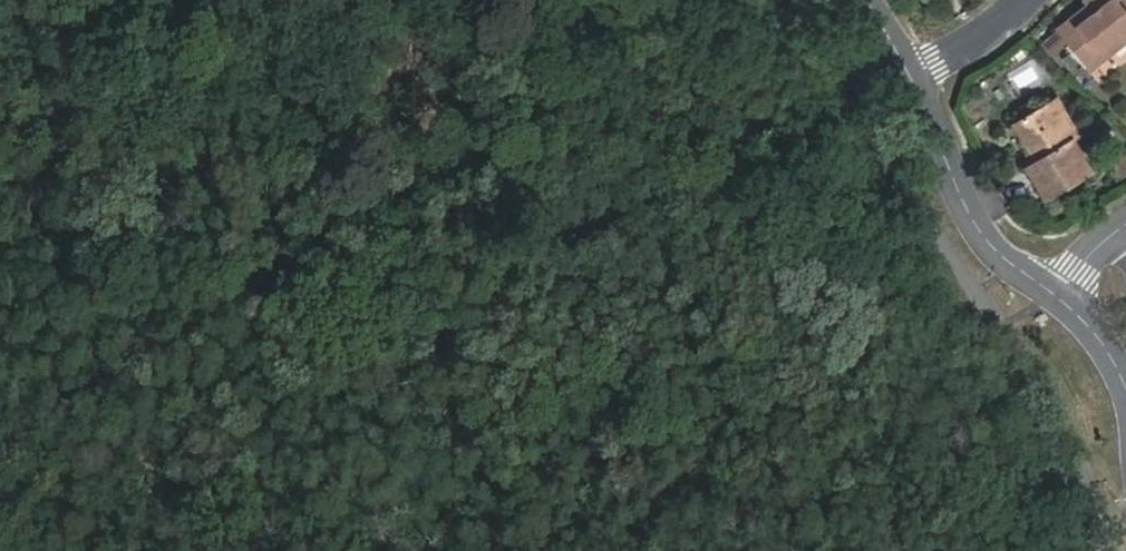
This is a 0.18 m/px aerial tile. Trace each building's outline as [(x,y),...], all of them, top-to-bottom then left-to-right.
[(1057,30),(1090,71),(1125,43),(1125,0),(1094,0),(1057,30)] [(1074,138),(1080,134),(1057,96),(1014,123),(1036,160),(1026,167),(1047,200),(1095,171),(1074,138)] [(1111,163),(1122,179),(1125,176),(1125,154),(1111,163)]
